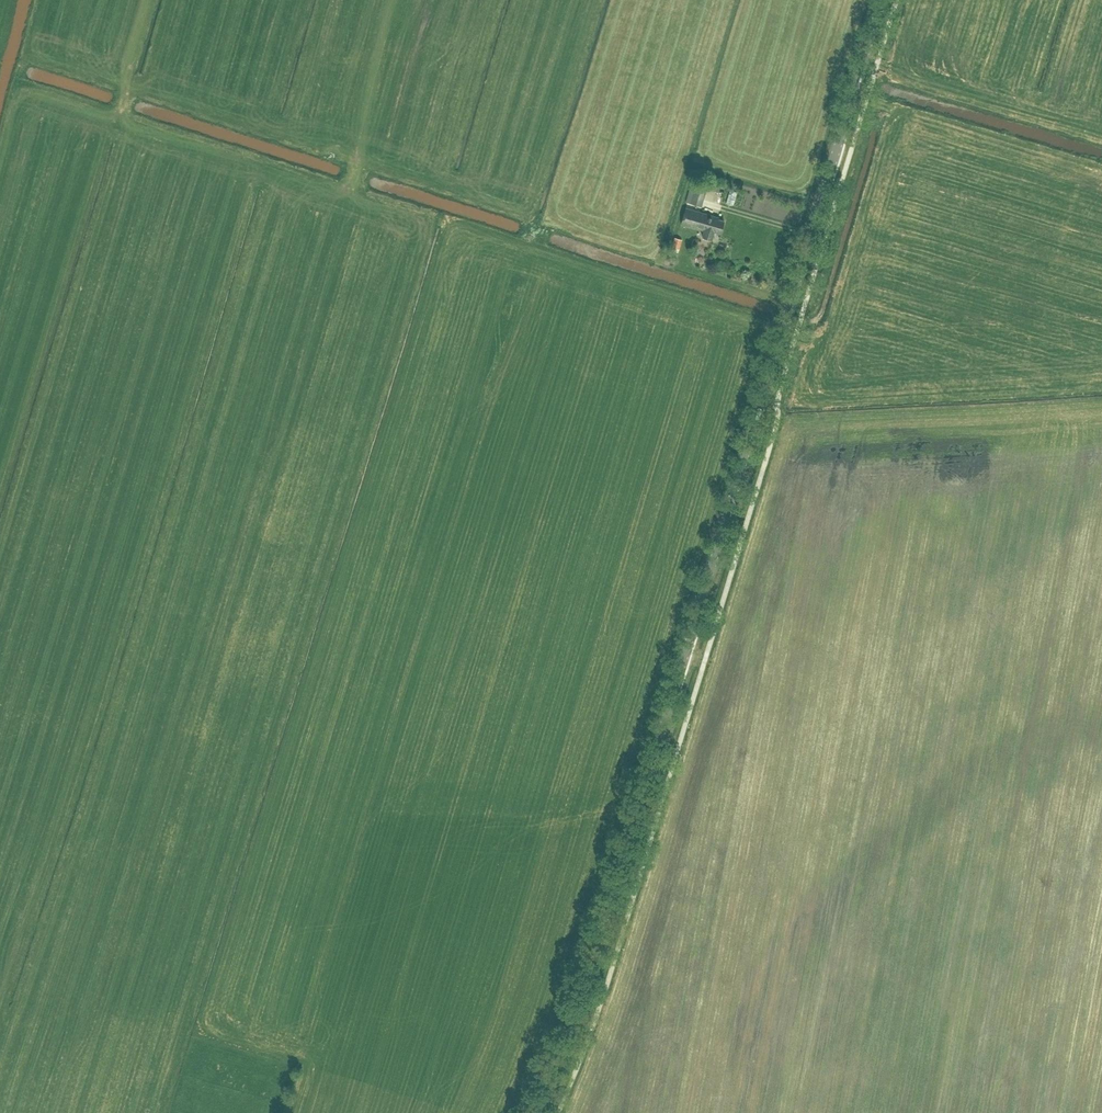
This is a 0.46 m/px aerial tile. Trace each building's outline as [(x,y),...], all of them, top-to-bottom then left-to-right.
[(707,188),(695,184),(691,183),(686,201),(701,206),(707,188)] [(736,203),(739,192),(733,189),(729,201),(736,203)] [(719,217),(688,208),(683,224),(703,230),(702,236),(711,239),(713,231),(720,233),(724,221),(718,219),(719,217)] [(677,255),(682,239),(674,237),(669,253),(677,255)]
